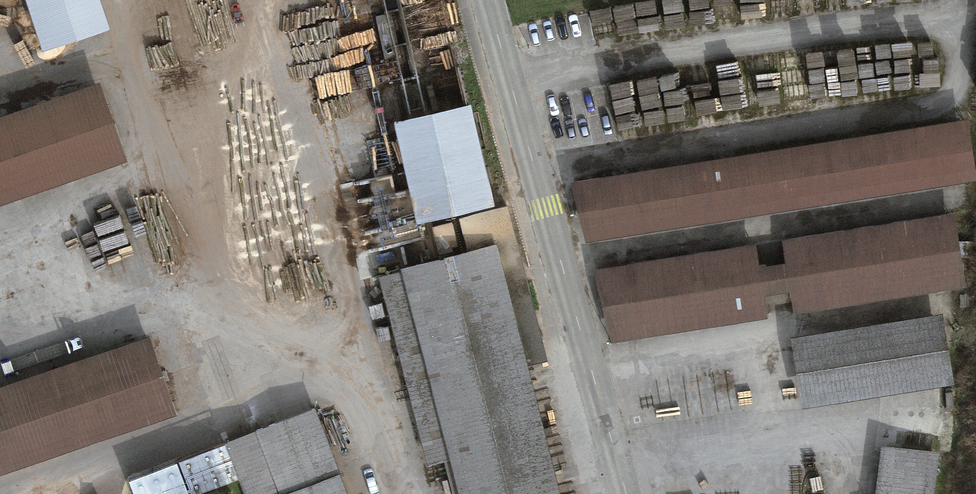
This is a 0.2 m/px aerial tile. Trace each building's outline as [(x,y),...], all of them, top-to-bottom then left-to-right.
[(490,200),(458,68),(386,85),(418,217),(490,200)] [(98,87),(0,122),(0,206),(124,162),(98,87)] [(955,124),(575,189),(584,246),(965,181),(955,124)] [(963,284),(951,216),(781,245),(784,260),(757,264),(754,250),(598,276),(609,344),(765,318),(762,302),(792,297),(794,313),(963,284)] [(492,248),(378,278),(428,467),(448,462),(456,493),(557,493),(492,248)] [(943,317),(794,342),(806,411),(955,386),(943,317)] [(145,345),(0,395),(0,476),(170,419),(145,345)] [(310,418),(183,467),(193,493),(211,493),(239,483),(243,493),(339,493),(310,418)] [(883,449),(877,493),(936,493),(941,456),(883,449)]
